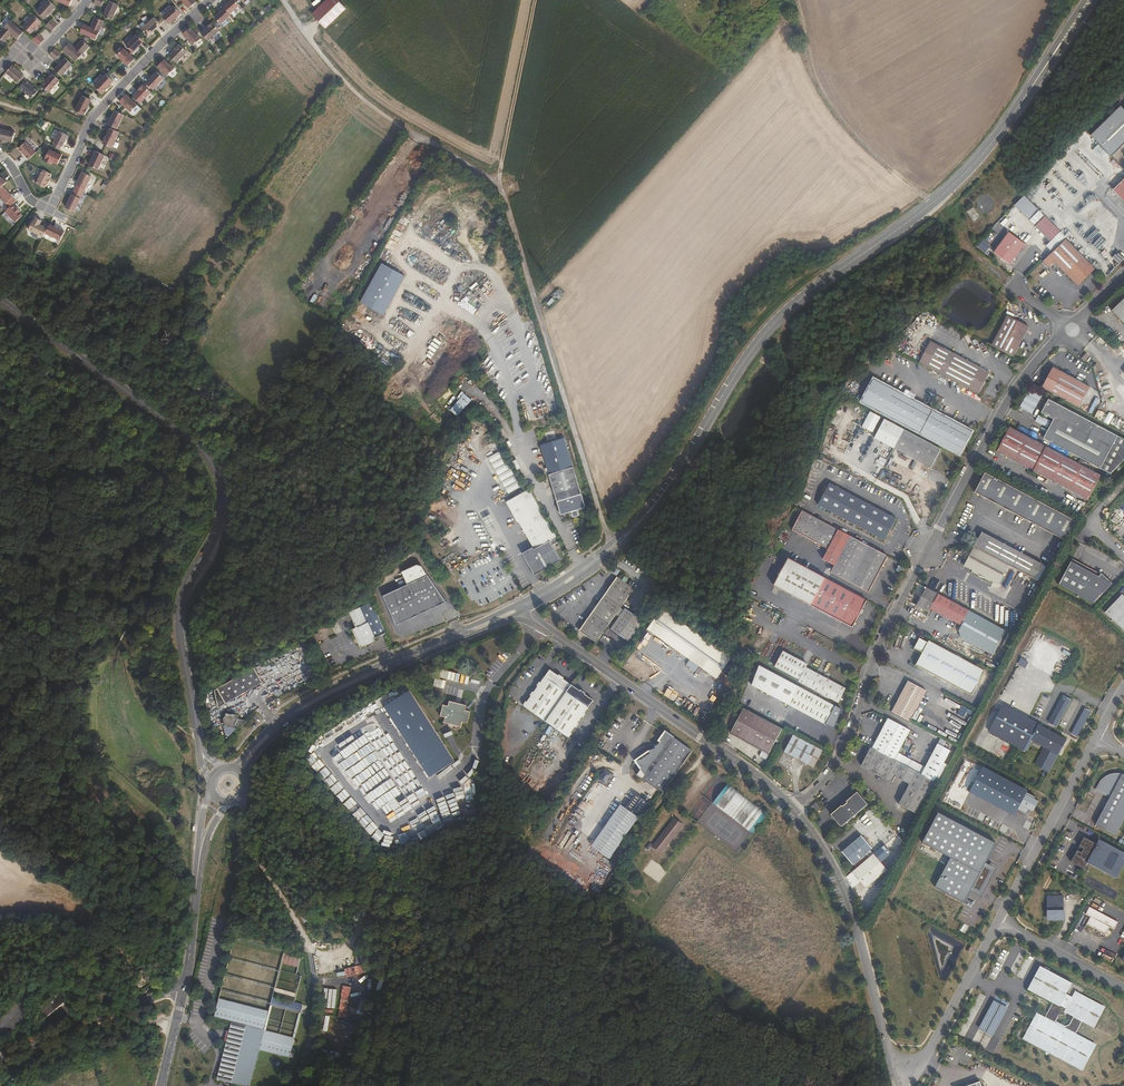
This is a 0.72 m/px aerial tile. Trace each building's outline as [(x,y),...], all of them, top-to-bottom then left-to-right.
[(54,6),(48,0),(47,0),(36,11),(43,18),(47,13),(51,9),(54,6)] [(112,19),(118,4),(110,0),(107,5),(106,5),(104,9),(106,10),(103,16),(112,19)] [(194,0),(180,0),(188,9),(196,2),(194,0)] [(239,5),(234,0),(231,0),(223,7),(224,8),(229,14),(239,5)] [(345,3),(342,0),(321,0),(311,9),(325,23),(345,3)] [(168,24),(180,13),(173,6),(161,16),(168,24)] [(220,24),(230,15),(229,14),(224,8),(214,17),(220,24)] [(37,25),(41,21),(34,14),(23,26),(30,33),(34,28),(37,25)] [(96,39),(103,20),(94,16),(90,27),(83,24),(80,32),(96,39)] [(152,31),(160,24),(153,17),(140,29),(147,36),(147,35),(148,36),(152,31)] [(57,24),(51,18),(45,25),(51,31),(57,24)] [(10,20),(0,31),(0,38),(4,41),(11,33),(17,38),(23,31),(10,20)] [(219,30),(212,23),(211,23),(207,27),(201,33),(207,41),(219,30)] [(192,46),(199,39),(189,28),(181,34),(192,46)] [(39,45),(44,39),(37,33),(32,40),(39,45)] [(132,52),(143,41),(135,34),(125,46),(132,52)] [(76,60),(89,45),(82,38),(75,47),(69,42),(63,49),(76,60)] [(175,63),(186,52),(179,45),(178,46),(177,45),(173,49),(174,50),(168,56),(175,63)] [(56,59),(60,53),(54,48),(49,54),(52,57),(56,59)] [(133,58),(122,48),(115,55),(127,66),(133,58)] [(62,75),(72,63),(64,57),(61,61),(60,60),(56,64),(58,65),(54,69),(62,75)] [(173,69),(163,59),(157,67),(166,76),(173,69)] [(22,77),(24,75),(19,70),(20,69),(17,68),(12,64),(5,72),(17,82),(22,77)] [(153,90),(163,78),(156,71),(145,83),(153,90)] [(49,91),(59,79),(52,73),(48,78),(47,77),(45,79),(46,80),(42,85),(49,91)] [(101,94),(112,81),(105,75),(93,87),(101,94)] [(38,90),(32,86),(33,85),(31,83),(30,84),(25,79),(20,85),(19,86),(32,97),(38,90)] [(140,104),(150,93),(143,86),(143,87),(142,86),(138,90),(139,91),(133,97),(140,104)] [(137,105),(126,95),(118,102),(130,113),(137,105)] [(86,109),(90,100),(82,96),(74,111),(83,116),(84,114),(87,110),(86,109)] [(1113,115),(1112,114),(1090,135),(1111,156),(1123,143),(1123,106),(1123,105),(1113,115)] [(116,130),(123,115),(114,110),(107,125),(116,130)] [(15,131),(0,127),(0,137),(13,140),(15,131)] [(111,148),(118,133),(109,128),(105,137),(104,137),(101,144),(111,148)] [(62,147),(67,136),(58,131),(51,146),(59,150),(60,146),(62,147)] [(28,160),(35,154),(24,143),(17,149),(28,160)] [(44,161),(50,164),(52,162),(57,164),(61,156),(49,150),(45,159),(44,161)] [(97,170),(104,155),(95,151),(88,165),(97,170)] [(48,179),(51,174),(42,170),(35,185),(44,189),(46,184),(48,185),(50,180),(48,179)] [(83,194),(91,178),(82,173),(74,190),(83,194)] [(1111,189),(1123,202),(1123,177),(1111,189)] [(12,198),(1,188),(0,188),(0,200),(5,205),(2,209),(5,212),(11,206),(15,202),(11,199),(12,198)] [(75,212),(83,194),(74,190),(66,208),(75,212)] [(22,216),(19,213),(20,212),(15,208),(14,209),(11,206),(5,212),(4,213),(16,223),(22,216)] [(967,210),(973,221),(980,217),(973,206),(967,210)] [(1059,231),(1044,216),(1034,226),(1049,241),(1059,231)] [(45,234),(48,229),(42,226),(41,227),(39,226),(42,222),(35,219),(33,223),(32,222),(28,231),(43,238),(45,234)] [(64,232),(49,225),(48,229),(45,234),(60,241),(64,232)] [(1062,240),(1065,236),(1059,231),(1056,234),(1062,240)] [(1008,264),(1023,243),(1007,232),(993,252),(1008,264)] [(1095,267),(1065,237),(1047,255),(1054,261),(1074,281),(1080,281),(1095,267)] [(1054,261),(1047,255),(1041,261),(1047,267),(1054,261)] [(381,263),(359,302),(382,314),(403,276),(381,263)] [(1111,310),(1123,323),(1123,297),(1111,310)] [(1013,357),(1029,327),(1006,315),(991,344),(1013,357)] [(977,395),(990,372),(931,340),(918,363),(977,395)] [(384,351),(379,362),(387,366),(392,355),(384,351)] [(1016,369),(1021,361),(1018,359),(1013,367),(1016,369)] [(1090,386),(1053,366),(1042,387),(1079,407),(1090,386)] [(973,430),(874,378),(861,402),(960,455),(973,430)] [(457,416),(472,400),(464,393),(449,409),(457,416)] [(1048,399),(1047,402),(1044,405),(1040,413),(1053,420),(1042,438),(1109,474),(1123,458),(1123,440),(1048,399)] [(861,426),(872,432),(880,416),(869,411),(861,426)] [(941,449),(886,420),(876,439),(931,468),(941,449)] [(1100,475),(1008,427),(995,452),(1087,501),(1100,475)] [(541,444),(550,475),(573,468),(564,437),(541,444)] [(496,470),(508,493),(520,486),(508,463),(496,470)] [(585,508),(573,468),(550,475),(561,515),(585,508)] [(1075,522),(984,473),(974,492),(1064,541),(1075,522)] [(884,539),(895,518),(828,482),(816,504),(884,539)] [(518,522),(519,522),(541,509),(530,488),(506,501),(518,522)] [(557,536),(541,509),(519,522),(534,549),(538,547),(548,566),(561,559),(550,540),(557,536)] [(887,556),(800,510),(790,529),(826,548),(821,558),(833,564),(830,571),(868,591),(887,556)] [(1043,564),(982,532),(974,547),(1009,565),(1035,579),(1043,564)] [(1009,565),(974,547),(965,566),(973,570),(973,572),(990,581),(991,579),(1000,584),(1009,565)] [(869,601),(790,559),(776,585),(855,627),(869,601)] [(1071,562),(1059,584),(1094,602),(1112,583),(1101,572),(1098,577),(1071,562)] [(450,606),(423,571),(419,570),(404,577),(410,590),(392,600),(407,628),(450,606)] [(623,606),(635,590),(618,578),(606,595),(623,606)] [(931,610),(939,594),(925,586),(924,588),(925,589),(916,605),(929,613),(931,610)] [(937,613),(945,597),(939,594),(931,610),(937,613)] [(1122,594),(1105,613),(1123,630),(1123,596),(1122,594)] [(607,629),(623,606),(606,595),(590,618),(607,629)] [(970,610),(945,597),(937,613),(962,625),(962,624),(970,610)] [(407,628),(392,600),(387,602),(401,631),(407,628)] [(395,630),(380,602),(358,613),(365,627),(362,629),(371,647),(385,640),(384,636),(395,630)] [(731,656),(663,607),(647,627),(717,677),(731,656)] [(644,621),(626,609),(612,630),(629,642),(644,621)] [(976,632),(984,617),(970,610),(962,624),(976,632)] [(607,629),(590,618),(581,631),(598,643),(607,629)] [(996,642),(1006,646),(1011,634),(1001,630),(996,642)] [(985,670),(928,640),(927,641),(919,637),(913,648),(922,653),(915,665),(971,694),(985,670)] [(845,688),(805,667),(807,664),(782,651),(773,667),(799,680),(798,682),(837,702),(845,688)] [(236,699),(272,677),(264,661),(227,683),(236,699)] [(835,706),(761,667),(751,686),(825,725),(835,706)] [(592,701),(552,674),(548,674),(525,708),(569,740),(593,706),(593,703),(592,701)] [(910,721),(926,690),(908,680),(892,711),(910,721)] [(449,759),(409,686),(391,695),(393,698),(384,703),(423,774),(449,759)] [(393,698),(391,695),(382,700),(384,703),(393,698)] [(1063,695),(1048,722),(1056,726),(1070,699),(1063,695)] [(1059,754),(1066,739),(1038,725),(1039,724),(1003,704),(989,731),(1025,750),(1031,739),(1045,746),(1035,764),(1049,771),(1058,753),(1059,754)] [(471,727),(475,715),(471,714),(472,710),(455,706),(454,710),(451,709),(448,720),(451,721),(450,725),(466,730),(467,726),(471,727)] [(973,716),(975,712),(961,706),(957,714),(964,717),(965,713),(973,716)] [(347,717),(352,724),(366,714),(361,707),(347,717)] [(769,754),(783,728),(743,707),(730,733),(769,754)] [(238,719),(238,714),(224,712),(221,734),(235,736),(237,719),(238,719)] [(895,760),(910,730),(887,718),(872,747),(895,760)] [(664,792),(691,753),(665,734),(658,743),(659,746),(657,748),(655,749),(649,753),(651,755),(637,765),(646,777),(645,779),(664,792)] [(815,767),(823,750),(794,734),(785,751),(815,767)] [(934,781),(950,750),(937,743),(921,774),(934,781)] [(872,747),(870,747),(861,766),(892,782),(895,777),(909,784),(898,804),(917,814),(934,781),(921,774),(895,760),(872,747)] [(637,765),(651,755),(649,753),(635,763),(637,765)] [(600,781),(605,784),(611,775),(606,771),(600,781)] [(1123,818),(1123,774),(1116,773),(1110,774),(1105,776),(1099,789),(1111,796),(1110,798),(1095,824),(1115,835),(1123,818)] [(1099,789),(1105,776),(1103,777),(1101,779),(1095,789),(1110,798),(1111,796),(1099,789)] [(664,792),(645,779),(644,781),(662,795),(664,792)] [(726,782),(710,803),(751,833),(766,814),(726,782)] [(843,826),(868,804),(857,791),(847,800),(849,802),(844,806),(842,804),(831,814),(843,826)] [(592,846),(610,859),(648,804),(635,795),(626,808),(621,805),(592,846)] [(822,808),(817,802),(813,805),(817,811),(822,808)] [(995,845),(937,814),(922,843),(950,859),(935,887),(964,902),(971,890),(981,896),(995,869),(985,864),(995,845)] [(655,846),(663,853),(685,826),(676,819),(655,846)] [(841,851),(856,868),(873,854),(870,851),(872,849),(860,836),(841,851)] [(1100,839),(1097,843),(1084,836),(1072,860),(1073,862),(1084,868),(1088,862),(1117,878),(1123,864),(1123,852),(1100,839)] [(878,877),(888,869),(874,852),(873,854),(856,868),(852,871),(866,888),(872,883),(878,877)] [(875,886),(881,881),(878,877),(872,883),(875,886)] [(1062,909),(1062,897),(1047,897),(1047,910),(1050,910),(1050,918),(1065,918),(1065,909),(1062,909)] [(1118,922),(1090,908),(1086,915),(1090,917),(1087,924),(1105,933),(1109,927),(1114,929),(1118,922)] [(362,965),(344,968),(345,977),(364,973),(362,965)] [(1102,1006),(1076,992),(1073,997),(1067,994),(1073,983),(1041,966),(1029,988),(1055,1002),(1050,1011),(1053,1012),(1049,1020),(1038,1014),(1026,1038),(1083,1069),(1096,1045),(1075,1034),(1083,1019),(1092,1024),(1098,1020),(1101,1014),(1102,1006)] [(147,971),(142,974),(145,980),(150,976),(147,971)] [(343,986),(337,1016),(346,1018),(351,987),(343,986)] [(324,1008),(336,1009),(336,989),(324,989),(324,1008)] [(58,994),(40,1010),(48,1018),(66,1002),(58,994)] [(295,1000),(272,994),(270,1003),(287,1007),(300,1011),(301,1007),(305,1008),(306,1003),(295,1000)] [(269,1008),(218,995),(214,1014),(231,1020),(216,1077),(249,1085),(259,1047),(290,1055),(294,1034),(280,1031),(263,1027),(269,1008)] [(356,1013),(365,1016),(370,1000),(361,997),(356,1013)] [(993,1000),(978,1029),(993,1037),(1007,1008),(993,1000)] [(351,1032),(355,1032),(357,1020),(342,1018),(341,1025),(352,1027),(351,1032)]
